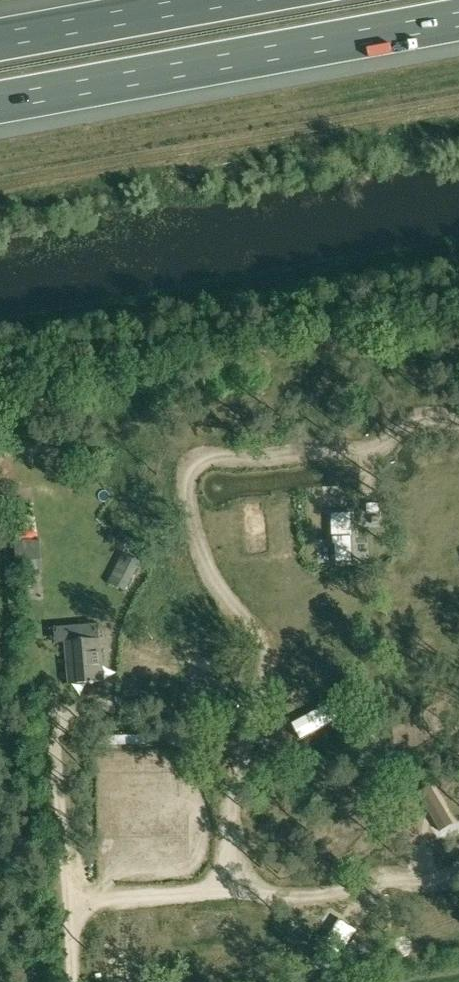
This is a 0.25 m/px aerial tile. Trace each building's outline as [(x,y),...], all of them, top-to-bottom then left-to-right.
[(338,471),(291,469),(305,560),(361,555),(362,555),(399,545),(390,451),(338,471)] [(78,560),(88,563),(94,547),(84,544),(78,560)] [(102,681),(99,639),(66,642),(70,683),(102,681)] [(379,689),(378,689),(389,774),(458,765),(458,677),(379,689)] [(262,726),(241,779),(387,759),(378,689),(379,689),(267,706),(267,710),(266,714),(264,720),(262,726)] [(387,759),(316,769),(326,882),(376,872),(401,871),(387,759)] [(389,774),(401,871),(452,868),(457,866),(458,865),(458,765),(389,774)] [(288,901),(294,981),(330,981),(402,969),(385,884),(375,884),(288,901)]
